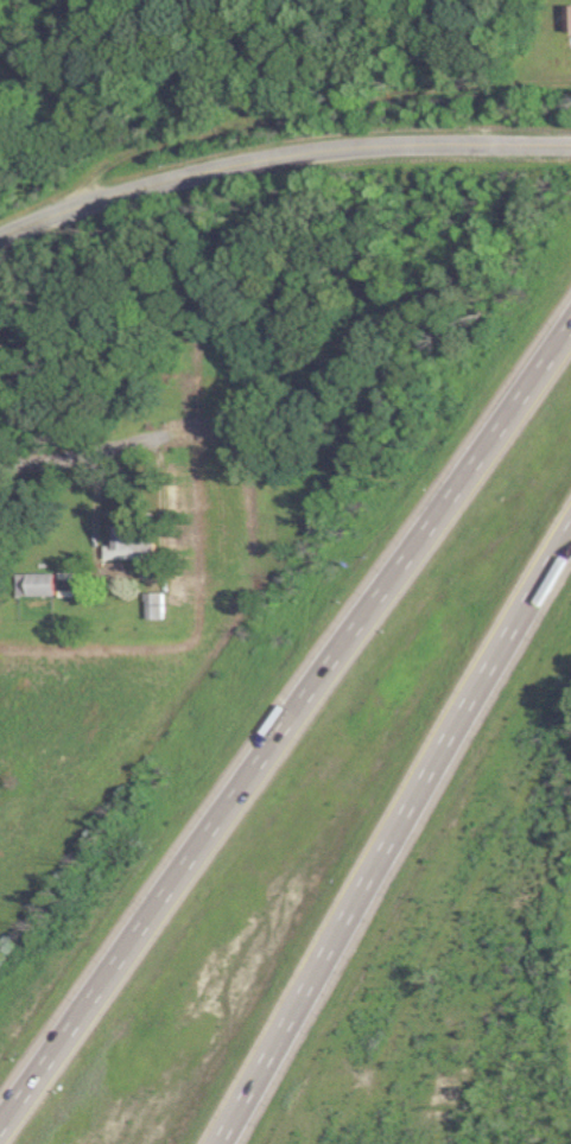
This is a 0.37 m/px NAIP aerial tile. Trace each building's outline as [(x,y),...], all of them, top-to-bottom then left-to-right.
[(101,559),(150,559),(150,526),(112,526),(112,545),(101,545),(101,559)] [(13,595),(53,595),(53,573),(13,573),(13,595)] [(159,592),(141,592),(141,620),(159,620),(159,592)]
